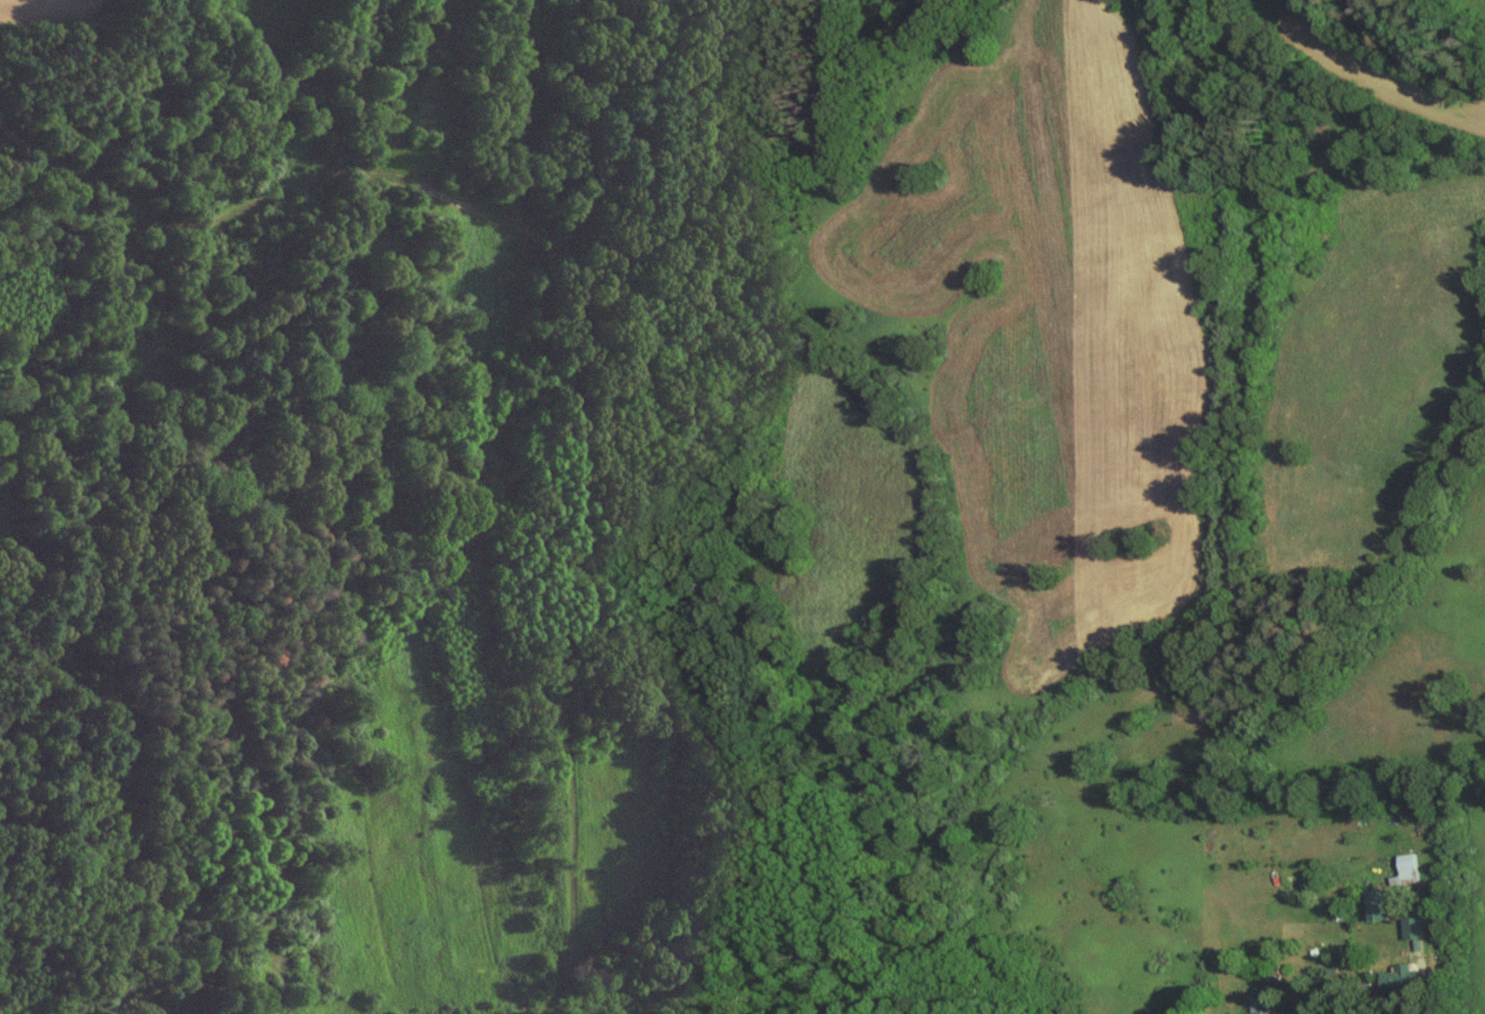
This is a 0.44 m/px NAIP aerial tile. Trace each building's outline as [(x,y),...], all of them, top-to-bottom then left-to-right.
[(1398,854),(1400,875),(1387,877),(1388,884),(1417,881),(1414,853),(1398,854)] [(1366,892),(1369,920),(1388,918),(1385,889),(1366,892)] [(1400,917),(1403,939),(1422,937),(1420,915),(1400,917)] [(1396,964),(1397,970),(1379,973),(1382,993),(1417,989),(1415,969),(1409,969),(1408,962),(1396,964)] [(1249,988),(1249,1013),(1268,1013),(1268,988),(1249,988)]
